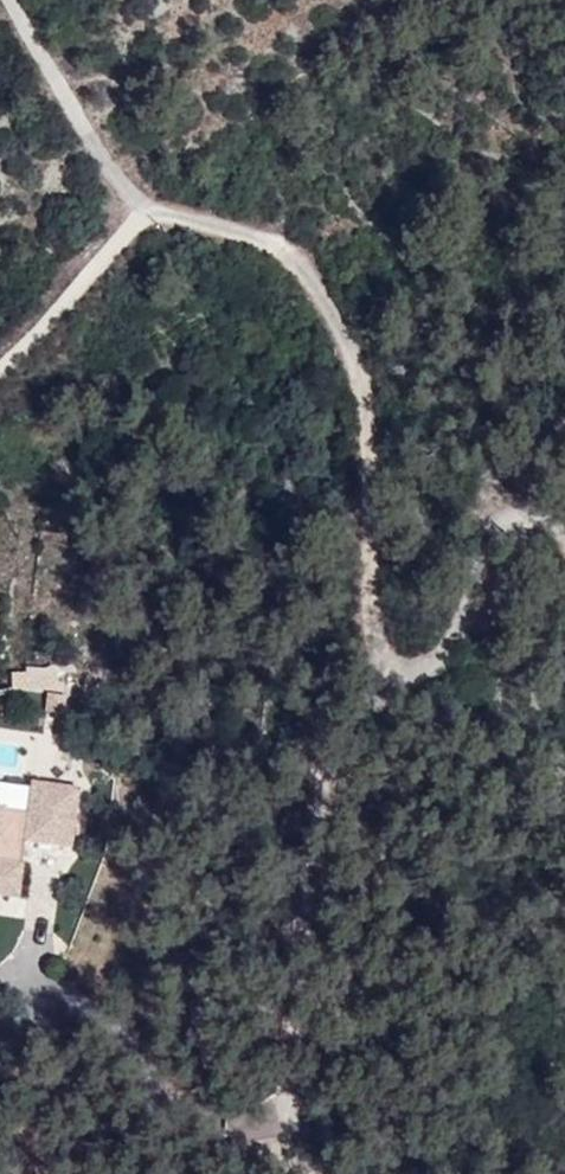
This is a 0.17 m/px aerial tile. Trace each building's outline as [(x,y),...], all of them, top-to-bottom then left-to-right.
[(23,912),(33,828),(0,824),(0,909),(23,912)]
